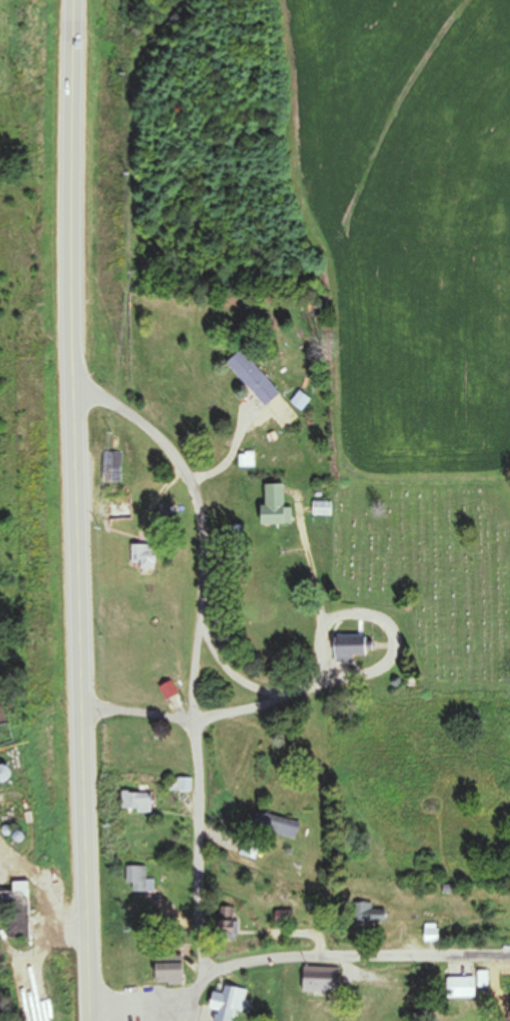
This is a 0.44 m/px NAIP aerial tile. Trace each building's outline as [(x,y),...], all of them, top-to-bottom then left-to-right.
[(287,407),(241,349),(225,362),(271,420),(287,407)] [(122,452),(103,452),(103,483),(122,483),(122,452)] [(256,506),(256,525),(290,525),(290,508),(281,508),(281,485),(262,485),(262,506),(256,506)] [(106,522),(133,522),(133,500),(106,500),(106,522)] [(331,502),(311,502),(311,516),(331,516),(331,502)] [(155,569),(155,546),(130,546),(130,569),(155,569)] [(332,664),(332,658),(328,658),(328,638),(333,638),(333,634),(365,635),(364,643),(372,643),(372,652),(365,651),(364,656),(351,656),(351,664),(332,664)] [(178,693),(167,674),(153,682),(165,701),(178,693)] [(9,764),(0,766),(0,782),(12,780),(9,764)] [(190,791),(190,780),(170,780),(170,791),(190,791)] [(152,792),(120,792),(120,812),(152,812),(152,792)] [(293,839),(298,821),(255,809),(249,827),(293,839)] [(255,859),(260,842),(242,837),(237,854),(255,859)] [(155,893),(155,878),(146,878),(146,865),(130,865),(130,893),(155,893)] [(29,882),(11,882),(11,892),(0,892),(0,915),(7,915),(8,938),(31,938),(29,882)] [(382,902),(355,902),(354,920),(381,920),(382,902)] [(421,942),(437,942),(437,923),(421,923),(421,942)] [(181,983),(181,954),(152,954),(152,983),(181,983)] [(337,967),(300,967),(300,993),(337,993),(337,967)] [(443,997),(471,997),(471,977),(443,977),(443,997)] [(205,1008),(219,1012),(217,1020),(236,1020),(244,990),(227,985),(224,995),(210,991),(205,1008)]
